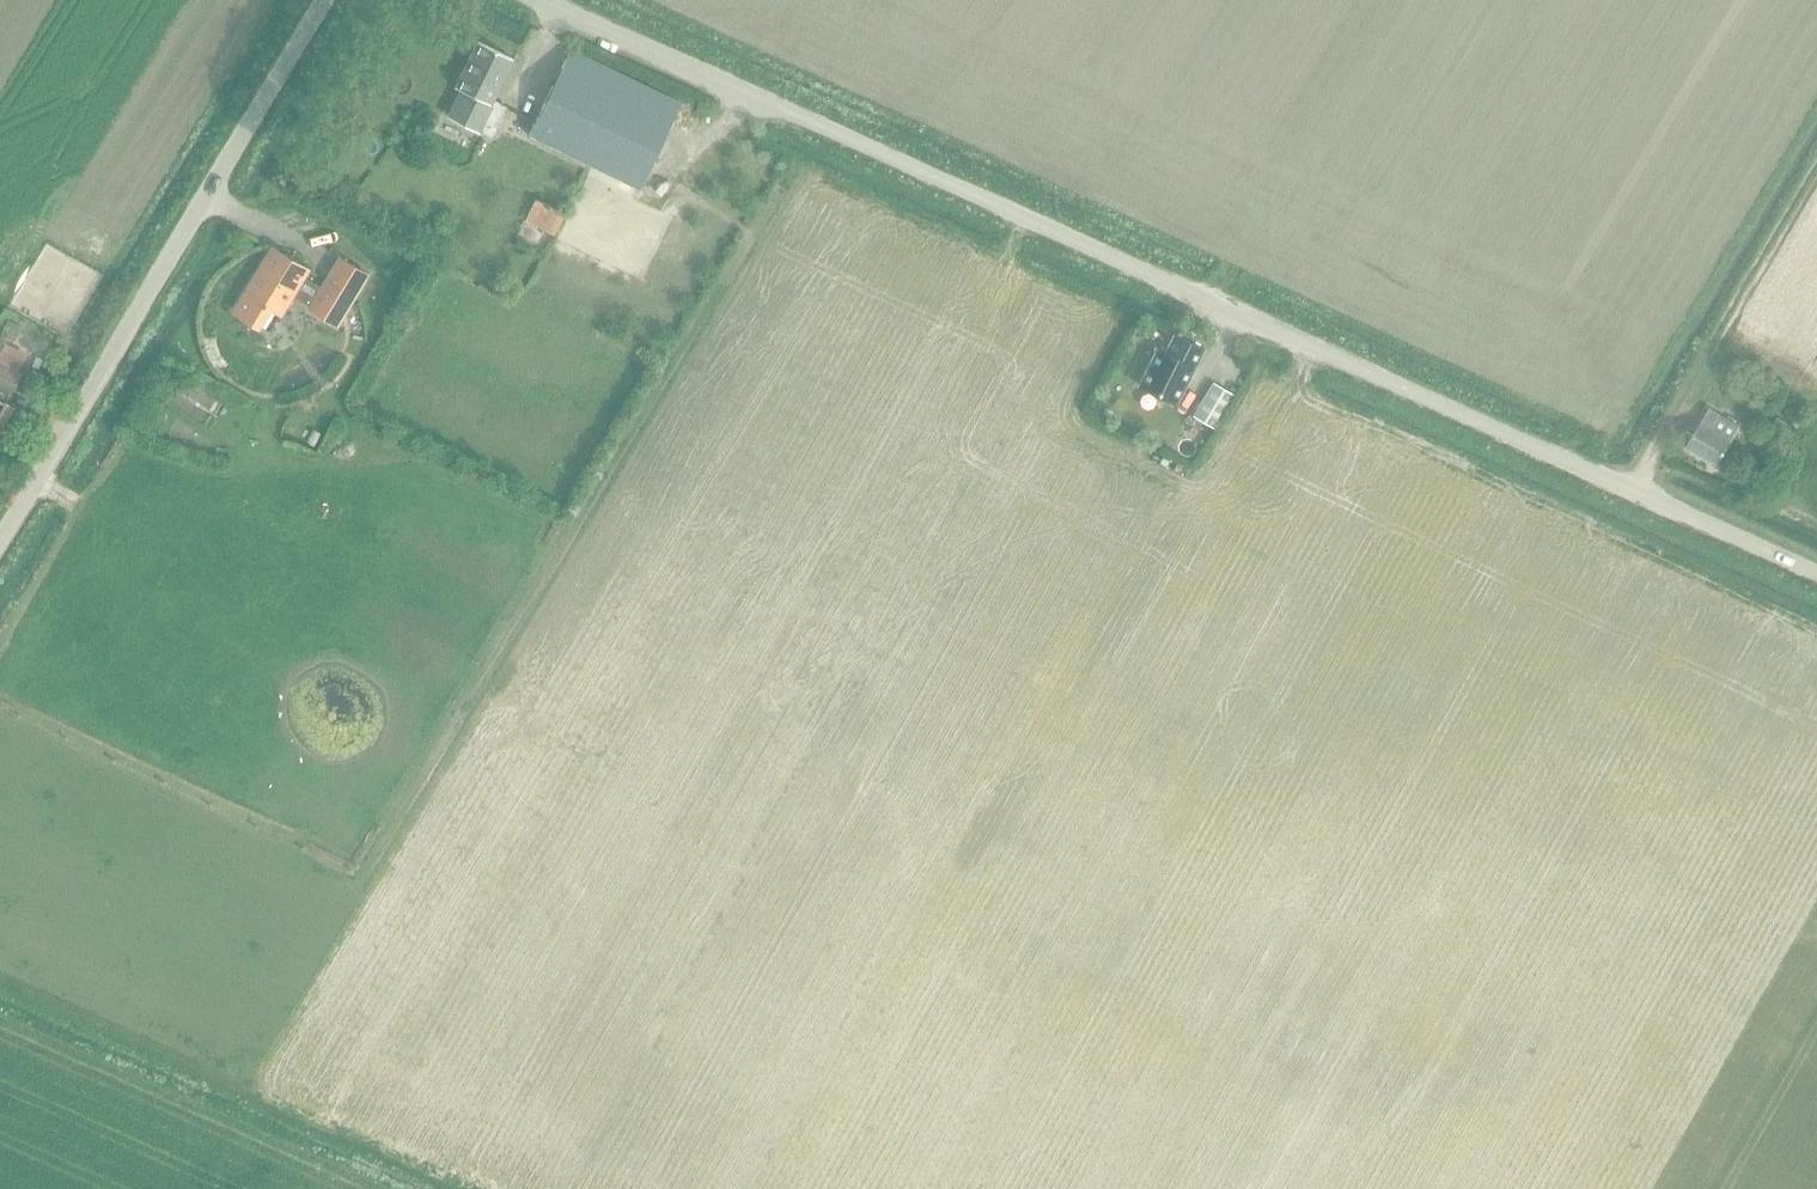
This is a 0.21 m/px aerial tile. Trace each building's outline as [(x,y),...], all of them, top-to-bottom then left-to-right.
[(463,86),(449,116),(493,137),(508,106),(496,100),(515,60),(478,42),(456,82),(463,86)] [(570,49),(529,136),(640,189),(671,123),(681,102),(570,49)] [(523,219),(553,235),(565,213),(535,197),(523,219)] [(557,258),(601,272),(618,216),(574,203),(557,258)] [(248,288),(235,310),(269,330),(291,295),(310,307),(309,307),(337,324),(367,274),(339,257),(322,286),(303,275),(306,270),(272,249),(262,266),(263,267),(257,278),(255,277),(252,282),(251,282),(248,288)] [(33,357),(40,340),(15,331),(8,347),(33,357)] [(1157,348),(1139,385),(1176,403),(1202,349),(1174,335),(1165,352),(1157,348)] [(9,391),(18,372),(0,363),(0,387),(9,391)] [(1213,382),(1193,416),(1214,428),(1234,395),(1213,382)] [(11,405),(0,400),(0,429),(11,405)] [(1686,444),(1718,460),(1737,423),(1705,406),(1686,444)]
